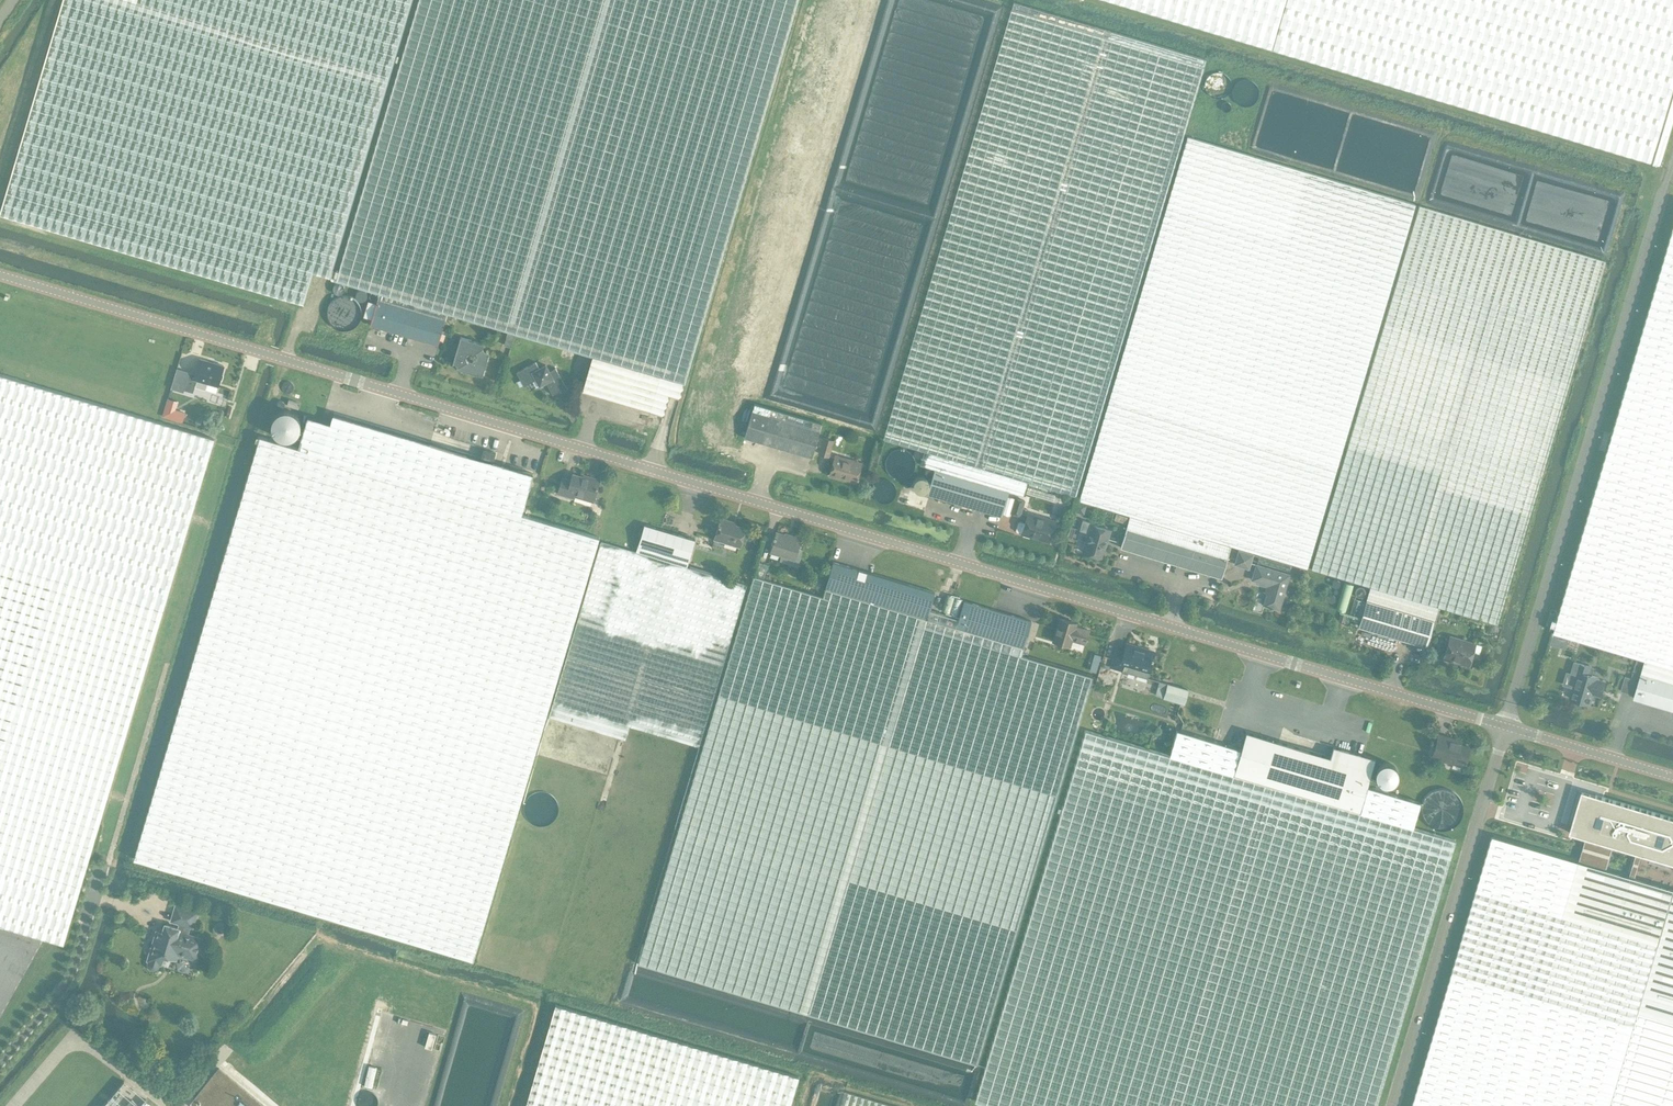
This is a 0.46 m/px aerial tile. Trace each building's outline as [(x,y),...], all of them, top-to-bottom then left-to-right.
[(412,0),(63,0),(0,212),(0,213),(304,303),(313,272),(330,277),(412,0)] [(684,383),(797,0),(420,0),(337,280),(378,292),(377,293),(445,313),(445,312),(516,333),(589,355),(591,355),(684,383)] [(1652,157),(1651,160),(1659,162),(1672,115),(1672,0),(1120,0),(1652,157)] [(1206,59),(1174,50),(1013,2),(1011,9),(994,64),(883,439),(924,451),(920,464),(933,468),(1008,490),(1023,495),(1027,482),(1075,496),(1203,66),(1206,59)] [(1128,515),(1128,516),(1229,546),(1229,545),(1307,568),(1416,205),(1187,136),(1167,203),(1079,500),(1128,515)] [(1311,569),(1368,586),(1436,606),(1497,624),(1605,261),(1419,205),(1311,569)] [(1554,632),(1645,659),(1672,667),(1672,231),(1554,632)] [(436,344),(445,313),(377,293),(368,324),(436,344)] [(458,336),(451,362),(453,362),(456,366),(455,369),(480,376),(487,352),(483,351),(480,347),(481,342),(458,336)] [(684,383),(591,355),(581,389),(662,413),(668,394),(680,398),(684,383)] [(196,380),(208,383),(206,389),(215,392),(223,366),(199,359),(194,375),(189,373),(184,390),(193,392),(196,380)] [(549,393),(563,386),(552,366),(546,369),(543,363),(537,367),(533,361),(514,371),(521,385),(533,378),(537,384),(543,381),(549,393)] [(64,943),(163,609),(214,438),(0,374),(0,924),(64,943)] [(288,400),(287,405),(298,408),(300,403),(288,400)] [(811,457),(821,423),(754,404),(744,437),(811,457)] [(474,958),(599,536),(521,513),(533,474),(478,457),(333,415),(331,422),(308,415),(298,448),(263,437),(138,858),(303,907),(474,958)] [(1600,449),(1605,450),(1610,434),(1605,432),(1600,449)] [(827,456),(832,440),(823,438),(819,453),(827,456)] [(860,463),(834,456),(828,475),(855,482),(856,478),(857,478),(858,476),(857,476),(860,463)] [(933,468),(926,493),(1000,516),(1008,490),(933,468)] [(593,497),(598,479),(587,476),(586,478),(572,473),(570,479),(561,477),(557,493),(572,498),(574,492),(593,497)] [(1019,515),(1023,500),(1014,497),(1009,512),(1019,515)] [(1114,519),(1125,523),(1127,516),(1116,513),(1114,519)] [(1047,541),(1051,531),(1054,520),(1036,515),(1035,517),(1026,514),(1023,522),(1019,521),(1017,522),(1014,529),(1016,531),(1020,533),(1047,541)] [(1220,577),(1229,546),(1128,516),(1119,547),(1220,577)] [(738,546),(744,527),(730,523),(730,521),(719,517),(713,539),(738,546)] [(1100,557),(1104,546),(1109,529),(1092,525),(1093,523),(1081,519),(1078,530),(1087,532),(1082,551),(1100,557)] [(644,525),(636,551),(686,566),(694,540),(644,525)] [(792,557),(797,538),(775,532),(769,551),(792,557)] [(686,566),(636,551),(601,541),(548,716),(625,739),(629,726),(698,746),(746,584),(686,566)] [(832,562),(824,586),(925,617),(928,610),(933,592),(832,562)] [(1277,609),(1288,575),(1255,565),(1250,580),(1268,586),(1263,605),(1277,609)] [(956,618),(928,610),(925,617),(824,586),(821,596),(753,576),(638,963),(977,1064),(1092,677),(1020,655),(1022,645),(954,625),(956,618)] [(1436,606),(1370,587),(1359,625),(1425,644),(1436,606)] [(961,600),(956,618),(954,625),(1022,645),(1030,621),(961,600)] [(1084,643),(1088,629),(1074,625),(1075,622),(1058,617),(1051,640),(1068,645),(1070,639),(1084,643)] [(1468,663),(1474,643),(1448,636),(1442,657),(1451,660),(1452,658),(1468,663)] [(1109,666),(1125,670),(1148,677),(1150,670),(1146,669),(1152,651),(1124,643),(1122,652),(1114,650),(1109,666)] [(1634,698),(1672,709),(1672,667),(1645,659),(1634,698)] [(1590,704),(1598,676),(1588,673),(1590,666),(1580,663),(1576,676),(1579,677),(1575,689),(1572,689),(1570,699),(1590,704)] [(1183,704),(1187,690),(1167,684),(1162,698),(1183,704)] [(1233,774),(1241,749),(1177,730),(1169,755),(1085,730),(975,1100),(994,1105),(1374,1105),(1453,839),(1413,827),(1420,802),(1366,786),(1359,811),(1233,774)] [(1241,749),(1233,774),(1359,811),(1375,759),(1333,746),(1330,757),(1246,732),(1241,749)] [(1462,766),(1468,746),(1456,743),(1457,740),(1437,734),(1431,757),(1462,766)] [(1377,770),(1375,776),(1376,782),(1380,786),(1385,788),(1391,787),(1396,783),(1398,777),(1397,772),(1393,767),(1387,765),(1381,766),(1377,770)] [(1569,833),(1572,833),(1585,837),(1642,854),(1672,863),(1672,818),(1596,795),(1582,791),(1580,799),(1569,833)] [(1413,1105),(1609,1105),(1672,891),(1672,863),(1642,854),(1585,837),(1572,833),(1565,857),(1493,835),(1413,1105)] [(1609,1105),(1672,1105),(1672,891),(1609,1105)] [(157,931),(146,967),(171,974),(178,953),(196,959),(202,938),(187,934),(189,925),(192,926),(197,911),(176,905),(171,920),(180,922),(179,928),(165,924),(163,932),(157,931)] [(800,1075),(557,1004),(527,1105),(790,1105),(800,1075)] [(192,1097),(202,1105),(264,1105),(218,1067),(192,1097)] [(845,1091),(840,1105),(895,1105),(845,1091)]
